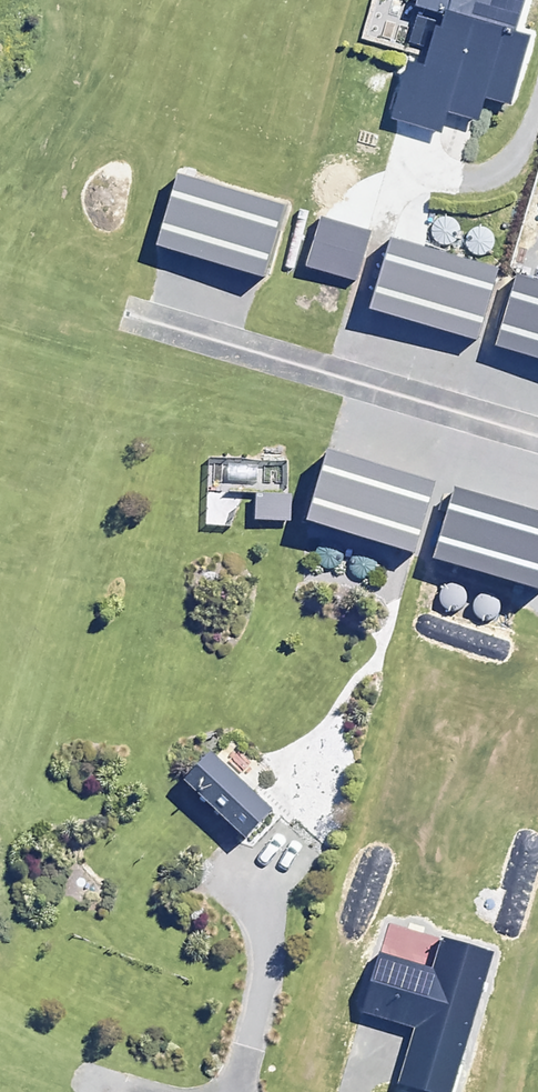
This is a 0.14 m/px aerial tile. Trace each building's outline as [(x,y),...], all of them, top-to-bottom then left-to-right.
[(486,97),(511,105),(532,35),(517,31),(526,0),(416,0),(414,6),(424,9),(422,16),(417,14),(409,42),(429,48),(424,65),(410,61),(393,117),(441,132),(447,111),(479,120),(486,97)] [(178,172),(156,244),(266,277),(288,205),(178,172)] [(321,215),(306,265),(357,281),(372,230),(321,215)] [(391,236),(369,308),(478,340),(500,267),(391,236)] [(495,345),(537,358),(537,280),(517,273),(495,345)] [(327,448),(306,519),(415,552),(436,481),(327,448)] [(432,557),(537,588),(537,510),(454,486),(432,557)] [(255,492),(255,519),(292,520),(293,494),(255,492)] [(326,541),(322,543),(319,546),(317,550),(316,555),(317,559),(319,563),(323,566),(327,568),(331,568),(336,567),(339,565),(342,562),(344,557),(344,552),(343,548),(340,544),(336,542),(331,540),(326,541)] [(360,552),(356,554),(352,558),(350,562),(350,566),(351,570),(353,574),(356,577),(360,579),(365,580),(369,579),(373,576),(376,573),(377,568),(378,564),(376,559),(373,555),(369,553),(365,552),(360,552)] [(450,583),(446,585),(442,588),(440,592),(440,597),(440,601),(443,605),(446,608),(450,610),(454,610),(459,609),(463,607),(466,603),(467,599),(467,594),(466,590),(463,586),(459,583),(455,582),(450,583)] [(484,593),(479,595),(476,598),(474,602),(473,607),(474,611),(476,615),(480,618),(484,620),(488,620),(493,619),(496,617),(499,614),(501,609),(501,605),(500,600),(497,596),(493,594),(488,593),(484,593)] [(210,750),(183,779),(246,838),(273,809),(210,750)] [(495,952),(442,935),(432,967),(380,951),(361,1012),(414,1027),(398,1084),(425,1091),(452,1091),(495,952)]
